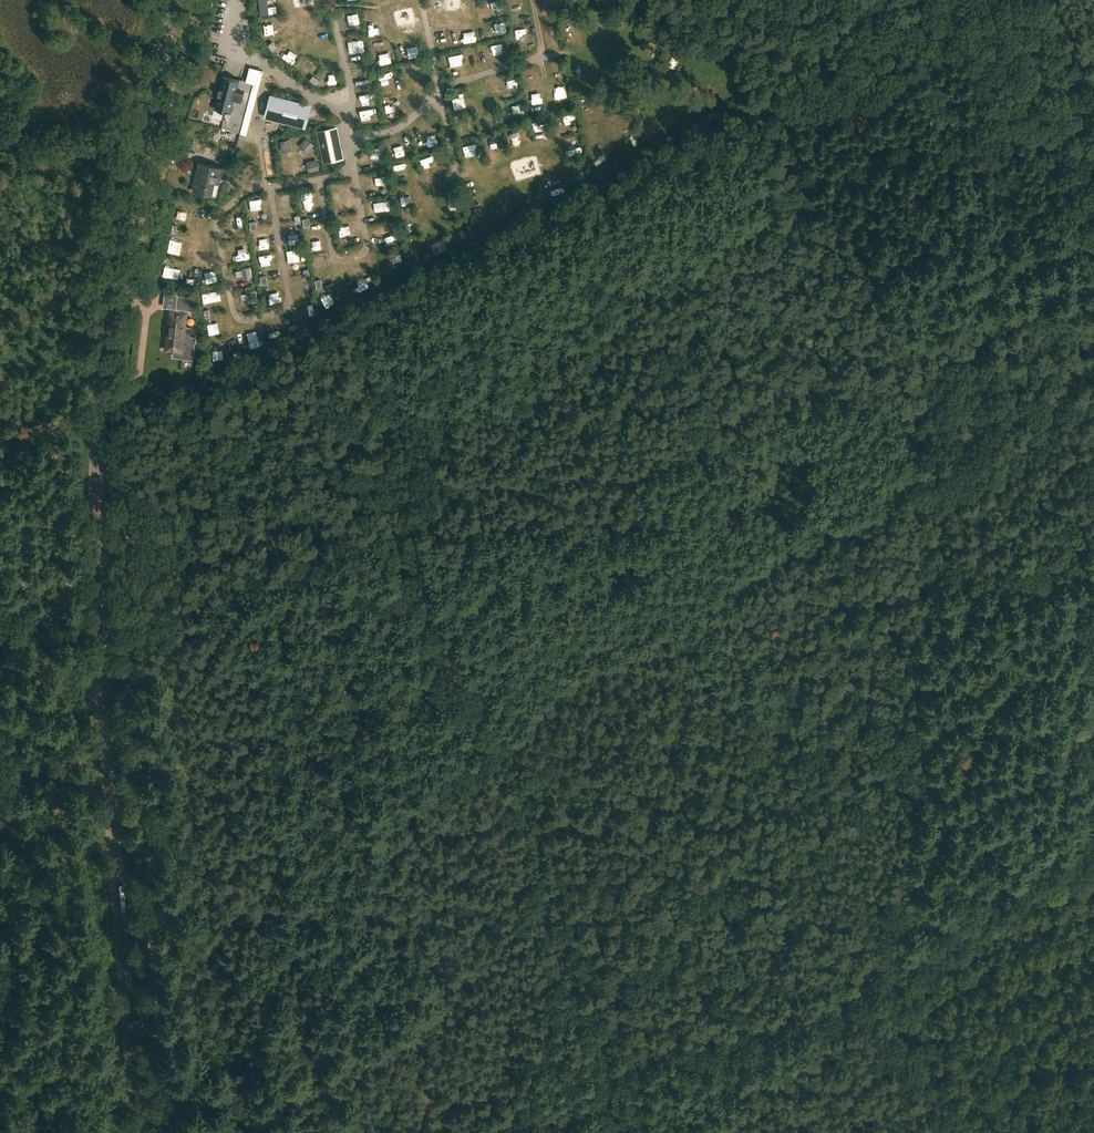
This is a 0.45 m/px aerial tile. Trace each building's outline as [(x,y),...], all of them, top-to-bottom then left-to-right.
[(269,0),(261,0),(262,14),(270,13),(269,0)] [(414,9),(397,13),(400,27),(417,23),(414,9)] [(448,49),(459,47),(458,36),(447,37),(448,49)] [(275,42),(270,46),(276,54),(281,50),(275,42)] [(512,44),(502,45),(504,57),(514,56),(512,44)] [(391,51),(380,54),(383,66),(394,64),(391,51)] [(447,62),(448,72),(459,70),(458,60),(447,62)] [(305,65),(302,69),(310,75),(313,71),(305,65)] [(211,124),(241,132),(253,84),(260,86),(264,70),(250,67),(246,81),(222,75),(213,109),(214,109),(211,124)] [(270,94),(264,118),(305,129),(312,105),(270,94)] [(514,105),(516,117),(527,115),(525,104),(514,105)] [(338,125),(316,129),(323,162),(344,158),(338,125)] [(426,136),(426,146),(439,146),(439,136),(426,136)] [(306,138),(299,145),(307,153),(314,145),(306,138)] [(290,139),(280,141),(282,151),(292,149),(290,139)] [(405,145),(396,148),(399,159),(409,156),(405,145)] [(318,159),(307,161),(309,171),(320,169),(318,159)] [(221,167),(199,162),(192,190),(211,195),(214,181),(218,182),(221,167)] [(336,192),(336,203),(348,203),(347,191),(336,192)] [(382,202),(383,213),(395,212),(394,201),(382,202)] [(245,219),(233,221),(235,234),(247,232),(245,219)] [(342,227),(342,239),(353,238),(353,226),(342,227)] [(241,260),(252,258),(250,246),(239,247),(241,260)] [(405,255),(393,257),(394,266),(406,265),(405,255)] [(244,268),(245,281),(256,280),(255,267),(244,268)] [(259,291),(250,293),(252,304),(261,302),(259,291)] [(195,311),(193,297),(178,295),(177,308),(195,311)] [(185,313),(171,311),(166,348),(174,349),(173,356),(191,358),(194,338),(188,337),(190,328),(183,327),(185,313)]
